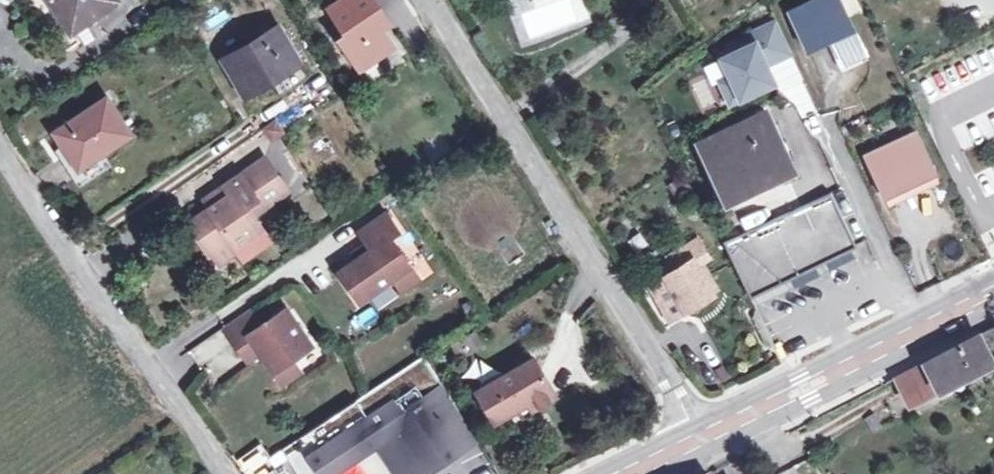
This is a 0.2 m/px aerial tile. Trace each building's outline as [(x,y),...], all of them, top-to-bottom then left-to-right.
[(115,0),(50,0),(71,30),(115,0)] [(381,10),(374,0),(339,0),(328,8),(345,35),(339,39),(360,70),(394,46),(382,29),(374,16),(381,10)] [(804,4),(788,11),(806,50),(833,37),(846,63),(865,52),(849,18),(840,0),(825,0),(806,9),(804,4)] [(804,4),(806,9),(825,0),(811,0),(804,4)] [(849,18),(862,11),(857,0),(840,0),(849,18)] [(374,16),(382,29),(390,23),(381,10),(374,16)] [(754,43),(721,58),(730,76),(720,81),(730,103),(774,82),(761,54),(772,49),(777,59),(791,52),(776,21),(750,33),(754,43)] [(309,79),(278,28),(225,60),(245,93),(269,78),(281,96),(309,79)] [(55,133),(77,166),(130,132),(108,98),(55,133)] [(746,183),(748,188),(783,172),(766,136),(775,132),(765,111),(698,143),(722,194),(746,183)] [(276,119),(263,128),(269,137),(275,134),(276,136),(284,132),(276,119)] [(675,124),(668,127),(672,134),(678,131),(675,124)] [(766,136),(783,172),(792,167),(775,132),(766,136)] [(932,173),(914,134),(867,157),(885,195),(932,173)] [(264,159),(224,186),(230,194),(210,208),(191,221),(214,254),(231,242),(233,245),(245,238),(255,219),(252,215),(286,191),(264,159)] [(746,183),(722,194),(725,199),(748,188),(746,183)] [(230,194),(224,186),(205,199),(210,208),(230,194)] [(829,191),(723,240),(748,294),(854,245),(829,191)] [(391,279),(408,267),(389,239),(397,233),(384,214),(358,232),(369,249),(337,271),(358,302),(391,279)] [(697,240),(685,247),(696,264),(708,257),(697,240)] [(231,242),(214,254),(219,262),(236,250),(233,245),(231,242)] [(696,264),(685,247),(669,256),(676,268),(649,284),(663,307),(678,298),(684,309),(713,292),(696,264)] [(417,279),(408,267),(391,279),(399,292),(417,279)] [(255,348),(271,373),(289,361),(309,347),(283,309),(259,325),(248,309),(221,327),(242,357),(255,348)] [(977,333),(989,355),(993,352),(993,326),(977,333)] [(468,351),(481,343),(475,333),(462,341),(468,351)] [(989,355),(977,333),(896,376),(908,403),(939,387),(935,381),(953,372),(956,378),(992,360),(989,355)] [(450,397),(442,383),(424,355),(282,449),(299,473),(332,473),(346,465),(344,462),(377,440),(400,473),(424,473),(454,453),(450,448),(474,434),(450,397)] [(512,371),(477,391),(494,421),(529,401),(533,408),(557,394),(535,357),(512,371)] [(289,361),(271,373),(280,385),(297,372),(289,361)] [(935,381),(939,387),(956,378),(953,372),(935,381)] [(866,419),(873,429),(881,425),(874,413),(866,419)] [(260,450),(243,460),(249,470),(266,460),(260,450)]
